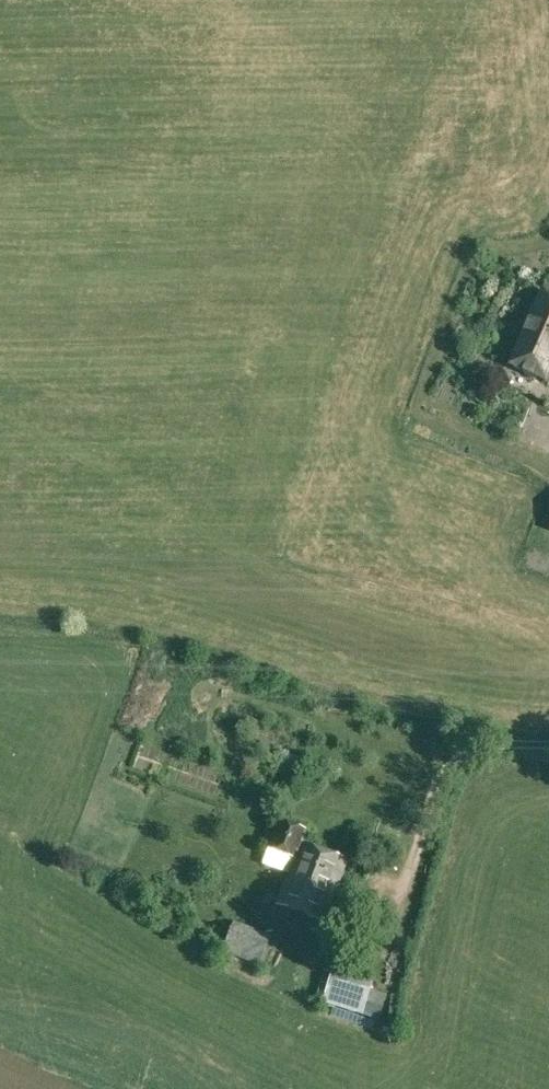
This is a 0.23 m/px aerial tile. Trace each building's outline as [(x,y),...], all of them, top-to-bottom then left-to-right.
[(544,292),(511,367),(546,382),(548,375),(548,294),(544,292)] [(279,823),(269,852),(292,860),(276,905),(289,909),(326,922),(348,861),(312,848),(302,844),(306,833),(279,823)] [(222,954),(260,968),(275,936),(235,921),(222,954)] [(370,983),(331,972),(322,1003),(361,1015),(370,983)]
